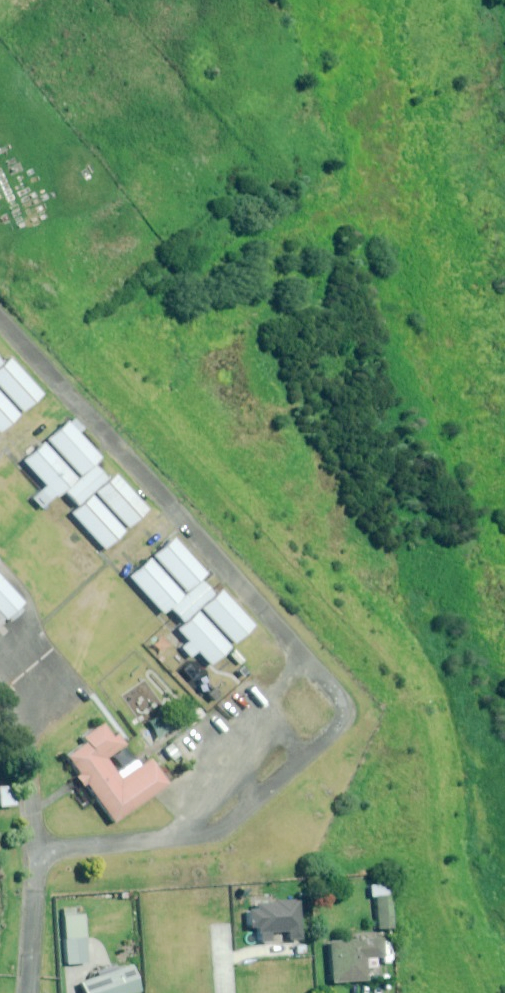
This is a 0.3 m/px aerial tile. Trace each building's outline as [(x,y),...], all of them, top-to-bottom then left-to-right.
[(0,360),(0,402),(12,415),(33,396),(0,360)] [(0,406),(0,427),(10,418),(0,406)] [(89,457),(55,420),(34,439),(67,476),(89,457)] [(65,478),(31,441),(10,460),(44,497),(65,478)] [(83,464),(53,492),(65,505),(95,477),(83,464)] [(137,510),(103,473),(82,492),(116,529),(137,510)] [(114,531),(80,494),(59,513),(93,550),(114,531)] [(196,575),(162,538),(141,557),(175,594),(196,575)] [(172,596),(139,559),(118,578),(151,615),(172,596)] [(191,582),(160,610),(173,623),(203,596),(191,582)] [(15,607),(0,590),(0,620),(15,607)] [(245,628),(211,591),(190,610),(224,647),(245,628)] [(222,649),(188,612),(167,632),(201,668),(222,649)] [(52,756),(103,825),(159,784),(141,760),(110,783),(96,764),(114,750),(95,725),(52,756)] [(10,785),(0,786),(0,807),(13,805),(10,785)] [(390,930),(389,895),(388,884),(367,885),(368,896),(374,896),(376,930),(390,930)] [(298,939),(294,902),(243,908),(245,928),(254,927),(255,942),(267,941),(266,933),(282,931),(284,941),(298,939)] [(73,915),(72,908),(61,909),(64,964),(85,963),(81,915),(73,915)] [(379,958),(377,939),(325,942),(327,983),(362,981),(361,959),(379,958)] [(126,965),(76,982),(79,992),(131,992),(135,991),(126,965)]
